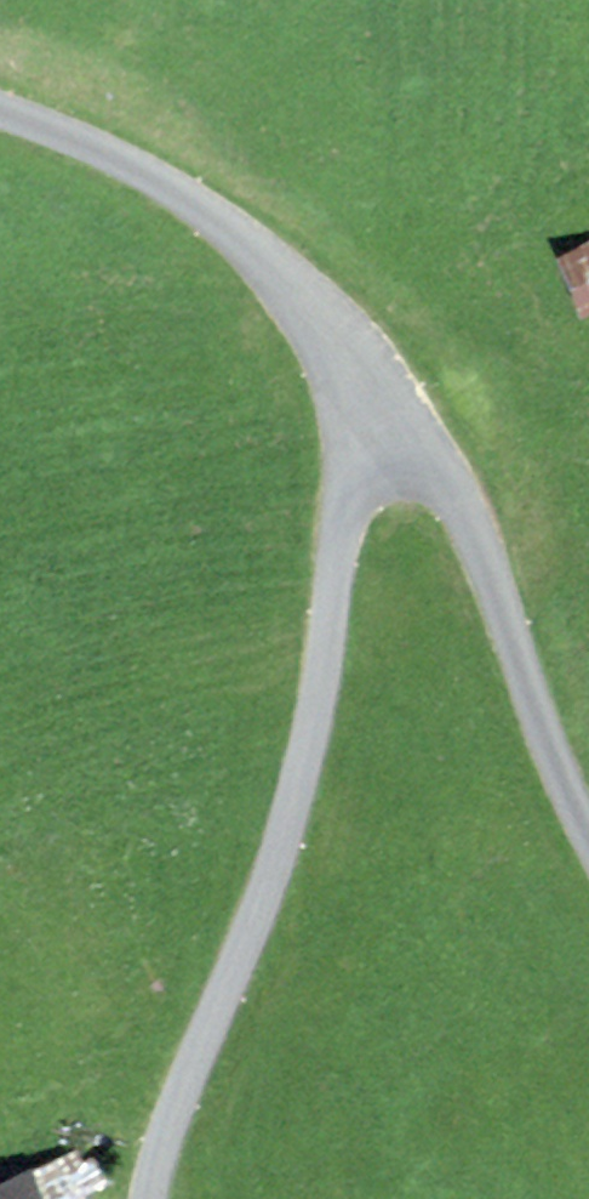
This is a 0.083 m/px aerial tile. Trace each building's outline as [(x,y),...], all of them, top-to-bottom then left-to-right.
[(23,1180),(0,1189),(0,1198),(30,1198),(23,1180)]
